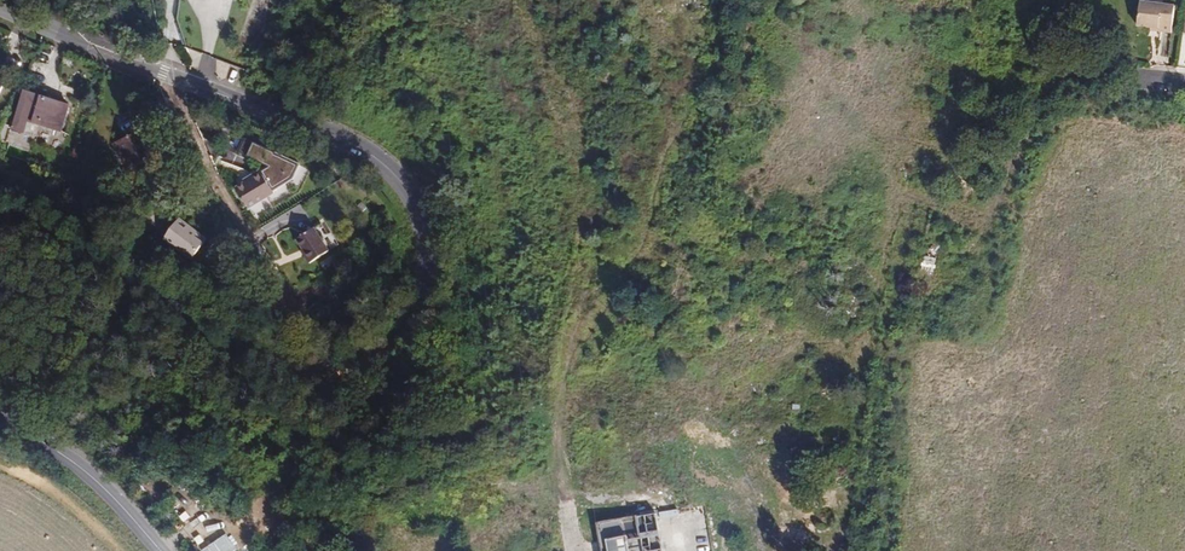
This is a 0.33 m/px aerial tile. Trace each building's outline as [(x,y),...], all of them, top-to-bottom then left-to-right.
[(1158,28),(1160,31),(1171,32),(1175,6),(1140,1),(1137,25),(1151,27),(1158,28)] [(2,75),(3,71),(0,70),(0,98),(4,99),(12,78),(2,75)] [(55,126),(66,101),(30,83),(14,118),(21,122),(25,112),(55,126)] [(158,158),(146,128),(113,142),(125,172),(158,158)] [(247,183),(258,202),(272,193),(279,205),(306,189),(317,164),(302,158),(303,155),(288,149),(287,152),(241,132),(236,144),(276,162),(254,175),(255,178),(247,183)] [(105,161),(110,138),(100,136),(95,159),(105,161)] [(205,257),(214,241),(211,233),(213,232),(189,217),(175,238),(205,257)] [(264,225),(268,234),(284,228),(280,218),(264,225)] [(338,248),(321,221),(302,232),(312,248),(310,252),(316,261),(338,248)] [(925,271),(937,271),(936,247),(924,248),(925,271)] [(672,538),(654,540),(651,517),(609,524),(614,550),(674,550),(672,538)]
